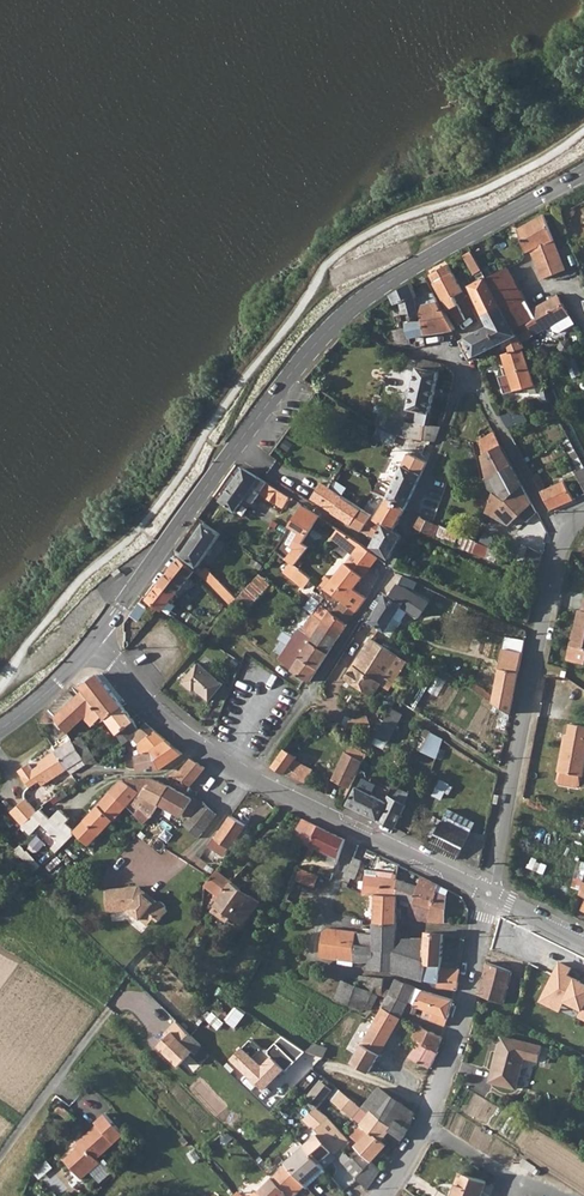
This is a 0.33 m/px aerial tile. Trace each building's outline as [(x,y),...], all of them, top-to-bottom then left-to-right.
[(543,278),(580,265),(564,230),(552,236),(544,215),(518,230),(526,252),(531,250),(543,278)] [(485,318),(503,309),(499,303),(485,278),(471,251),(464,256),(478,281),(468,287),(485,318)] [(434,283),(452,272),(447,265),(429,274),(434,283)] [(485,278),(499,303),(521,291),(507,269),(485,278)] [(452,272),(434,283),(445,301),(454,296),(462,291),(452,272)] [(583,298),(583,279),(569,285),(576,302),(583,298)] [(426,335),(420,306),(418,297),(411,284),(392,295),(396,303),(401,302),(404,315),(405,320),(406,327),(408,337),(414,337),(417,348),(426,346),(423,335),(426,335)] [(521,291),(499,303),(503,309),(505,313),(526,300),(521,291)] [(420,306),(438,302),(433,293),(418,297),(420,306)] [(526,300),(505,313),(514,330),(517,329),(523,344),(533,339),(552,326),(555,331),(561,332),(574,324),(558,294),(532,310),(526,300)] [(454,296),(445,301),(458,323),(467,318),(454,296)] [(420,306),(426,335),(456,331),(444,310),(442,310),(438,302),(420,306)] [(521,342),(519,342),(514,330),(505,313),(503,309),(485,318),(489,326),(500,346),(507,342),(510,353),(521,350),(524,349),(521,342)] [(466,338),(476,357),(500,346),(489,326),(466,338)] [(410,344),(408,337),(406,327),(391,330),(393,343),(398,346),(410,344)] [(459,342),(469,361),(476,357),(466,338),(459,342)] [(536,394),(521,350),(510,353),(502,356),(515,392),(526,388),(530,396),(536,394)] [(430,412),(441,365),(432,362),(420,359),(409,408),(430,412)] [(414,440),(436,442),(442,426),(418,422),(414,440)] [(398,429),(395,435),(401,437),(404,431),(398,429)] [(477,432),(479,445),(487,475),(512,466),(494,433),(484,436),(483,432),(477,432)] [(405,510),(416,486),(428,462),(408,452),(386,498),(405,510)] [(512,466),(487,475),(487,477),(489,486),(484,487),(479,499),(489,504),(486,513),(504,526),(510,526),(520,517),(526,524),(537,514),(512,466)] [(276,519),(290,497),(242,468),(220,501),(236,511),(245,498),(276,519)] [(583,492),(583,470),(575,475),(583,492)] [(320,482),(311,498),(318,503),(328,487),(320,482)] [(540,494),(550,513),(573,502),(563,483),(540,494)] [(328,487),(318,503),(320,504),(335,513),(345,497),(328,487)] [(352,524),(362,508),(345,497),(335,513),(352,524)] [(376,516),(372,513),(362,530),(376,539),(384,525),(396,532),(405,510),(386,498),(376,516)] [(287,560),(290,562),(293,564),(308,548),(302,544),(319,517),(303,507),(290,525),(302,532),(293,546),(296,547),(287,560)] [(362,530),(372,513),(362,508),(352,524),(362,530)] [(419,515),(417,519),(434,527),(436,523),(419,515)] [(436,523),(434,527),(417,519),(413,527),(455,547),(461,534),(436,523)] [(204,523),(180,556),(196,567),(219,534),(204,523)] [(390,559),(403,536),(398,533),(396,532),(384,525),(376,539),(372,547),(390,559)] [(353,555),(362,544),(337,528),(330,539),(353,555)] [(470,554),(476,542),(461,534),(455,547),(470,554)] [(362,544),(353,555),(333,583),(351,595),(355,590),(378,557),(362,544)] [(525,558),(541,563),(543,554),(529,548),(525,558)] [(516,561),(539,573),(541,563),(525,558),(518,555),(516,561)] [(177,559),(156,586),(171,599),(194,572),(177,559)] [(310,577),(293,564),(290,562),(283,571),(303,587),(310,577)] [(231,595),(232,594),(206,566),(200,572),(231,605),(236,599),(231,595)] [(268,581),(257,572),(236,599),(247,608),(268,581)] [(399,576),(386,595),(401,606),(411,613),(421,598),(414,593),(420,585),(399,576)] [(355,590),(351,595),(333,583),(327,590),(354,611),(356,612),(366,598),(355,590)] [(520,599),(532,604),(535,589),(524,584),(520,599)] [(162,609),(171,599),(156,586),(146,598),(162,609)] [(354,611),(327,590),(325,589),(320,595),(324,598),(333,605),(329,611),(345,623),(354,611)] [(385,594),(379,604),(375,610),(368,621),(385,632),(401,606),(386,595),(385,594)] [(321,622),(317,628),(335,643),(347,624),(345,623),(329,611),(333,605),(324,598),(320,603),(324,606),(318,613),(324,618),(321,622)] [(370,608),(375,610),(379,604),(374,601),(370,608)] [(520,602),(515,619),(527,624),(531,607),(520,602)] [(583,666),(583,613),(581,612),(573,648),(583,651),(580,666),(583,666)] [(291,670),(309,682),(335,643),(317,628),(321,622),(312,613),(301,629),(299,628),(278,659),(291,670)] [(201,636),(204,638),(209,632),(204,629),(199,635),(201,636)] [(395,631),(391,636),(403,644),(407,638),(395,631)] [(399,655),(371,638),(362,652),(365,654),(361,660),(359,658),(346,678),(374,696),(399,655)] [(509,652),(522,655),(524,642),(507,639),(506,645),(510,646),(509,652)] [(128,643),(123,648),(129,655),(136,646),(131,642),(128,643)] [(583,651),(573,648),(572,651),(571,658),(572,659),(571,663),(580,666),(583,651)] [(522,655),(509,652),(502,651),(499,669),(500,670),(494,704),(511,715),(522,655)] [(222,684),(197,664),(182,683),(192,692),(194,689),(208,701),(222,684)] [(100,719),(102,722),(105,719),(123,706),(98,674),(81,688),(83,691),(54,717),(66,732),(84,716),(92,724),(100,719)] [(123,706),(105,719),(116,734),(122,745),(132,737),(138,745),(146,738),(155,731),(147,723),(139,729),(123,706)] [(402,714),(390,707),(375,737),(387,743),(402,714)] [(565,736),(555,783),(557,786),(576,790),(579,788),(583,768),(583,728),(572,725),(569,737),(565,736)] [(437,757),(442,740),(426,730),(419,750),(437,757)] [(134,755),(142,770),(160,769),(183,754),(155,731),(146,738),(138,745),(139,754),(134,755)] [(69,740),(82,760),(92,754),(79,733),(69,740)] [(69,740),(53,751),(66,771),(69,776),(85,765),(82,760),(69,740)] [(347,753),(363,760),(365,757),(350,746),(347,753)] [(284,775),(300,782),(306,785),(313,771),(292,761),(294,758),(284,750),(272,767),(284,775)] [(66,771),(53,751),(37,761),(37,766),(32,770),(28,764),(16,771),(28,789),(37,783),(40,788),(66,771)] [(333,780),(350,788),(363,760),(347,753),(333,780)] [(180,773),(175,770),(173,773),(191,785),(205,768),(192,760),(180,773)] [(143,793),(151,778),(140,779),(134,788),(140,791),(143,793)] [(151,778),(143,793),(136,804),(152,816),(153,813),(170,787),(151,778)] [(122,779),(111,791),(127,806),(132,800),(140,791),(134,788),(140,779),(127,779),(125,782),(122,779)] [(442,779),(435,795),(444,799),(450,783),(442,779)] [(185,814),(193,800),(170,787),(153,813),(162,817),(168,807),(183,816),(185,814)] [(347,806),(378,821),(386,802),(384,801),(356,787),(347,806)] [(391,787),(386,797),(384,801),(386,802),(378,821),(394,829),(405,806),(403,804),(407,795),(391,787)] [(68,796),(63,789),(55,794),(56,797),(50,801),(53,806),(68,796)] [(127,806),(111,791),(97,806),(113,821),(114,822),(127,806)] [(136,804),(143,793),(140,791),(132,800),(136,804)] [(9,813),(22,826),(36,812),(25,799),(9,813)] [(202,804),(194,799),(193,800),(185,814),(192,819),(202,804)] [(217,814),(204,802),(202,804),(192,819),(185,826),(198,839),(217,814)] [(113,821),(97,806),(74,831),(75,833),(79,836),(90,845),(113,821)] [(56,852),(75,833),(74,831),(66,823),(70,819),(58,808),(49,818),(40,808),(36,812),(22,826),(30,834),(40,824),(58,841),(52,847),(56,852)] [(450,808),(431,847),(478,870),(480,869),(485,845),(469,837),(473,830),(477,822),(450,808)] [(232,816),(217,839),(230,848),(245,825),(232,816)] [(302,820),(292,838),(309,847),(310,846),(318,827),(302,820)] [(339,859),(345,840),(318,827),(310,846),(339,859)] [(469,837),(485,845),(487,837),(473,830),(469,837)] [(361,861),(353,858),(346,876),(354,879),(361,861)] [(321,877),(304,869),(302,872),(300,876),(299,879),(316,888),(321,877)] [(365,875),(396,880),(397,875),(366,870),(365,875)] [(216,893),(221,898),(233,882),(219,871),(207,886),(216,893)] [(376,894),(398,895),(396,880),(365,875),(363,894),(376,896),(376,894)] [(415,904),(432,909),(436,892),(438,886),(421,877),(418,887),(415,904)] [(413,919),(428,921),(432,909),(415,904),(418,887),(396,880),(398,895),(398,897),(401,899),(408,902),(409,908),(408,912),(410,916),(413,919)] [(244,924),(260,902),(248,893),(233,882),(221,898),(219,901),(217,905),(232,916),(244,924)] [(139,885),(106,887),(107,910),(130,908),(149,924),(154,918),(159,921),(168,910),(165,908),(163,902),(154,899),(153,901),(144,893),(145,891),(139,885)] [(446,896),(436,892),(432,909),(428,921),(440,922),(440,920),(444,921),(446,896)] [(374,922),(398,924),(398,897),(398,895),(376,894),(376,896),(374,922)] [(400,904),(409,908),(408,902),(401,899),(400,904)] [(232,916),(217,905),(215,908),(230,919),(232,916)] [(502,917),(499,919),(496,932),(488,964),(513,973),(517,960),(510,957),(518,925),(502,917)] [(397,942),(398,924),(374,922),(373,935),(397,942)] [(397,950),(397,942),(373,935),(356,938),(354,936),(328,929),(323,934),(320,958),(353,961),(353,963),(371,962),(370,970),(394,971),(397,950)] [(559,951),(561,946),(527,929),(524,933),(559,951)] [(444,934),(427,932),(426,938),(424,978),(437,983),(436,988),(457,991),(461,969),(441,967),(444,934)] [(403,938),(403,950),(397,950),(394,971),(424,978),(426,938),(403,938)] [(542,1002),(563,1011),(567,1001),(583,1009),(583,980),(571,975),(575,966),(560,960),(542,1002)] [(488,964),(480,995),(505,1004),(513,973),(488,964)] [(365,1009),(373,995),(377,997),(382,994),(388,997),(392,990),(384,986),(388,979),(362,977),(360,988),(344,980),(337,999),(364,1012),(365,1009)] [(388,997),(378,1016),(396,1025),(399,1019),(414,991),(416,986),(398,979),(392,990),(388,997)] [(447,1026),(455,1001),(423,989),(421,994),(418,1001),(412,1011),(418,1014),(421,1008),(427,1010),(438,1015),(435,1021),(447,1026)] [(369,1011),(377,997),(373,995),(365,1009),(369,1011)] [(228,1021),(238,1027),(249,1012),(239,1005),(228,1021)] [(427,1010),(424,1016),(435,1021),(438,1015),(427,1010)] [(378,1016),(357,1055),(353,1063),(369,1072),(396,1025),(378,1016)] [(202,1045),(177,1021),(165,1034),(167,1036),(159,1045),(179,1065),(192,1051),(194,1053),(202,1045)] [(410,1038),(420,1043),(437,1051),(444,1038),(417,1027),(410,1038)] [(273,1091),(305,1050),(285,1034),(271,1051),(275,1054),(267,1064),(244,1046),(233,1060),(273,1091)] [(543,1046),(501,1035),(489,1082),(516,1089),(524,1058),(539,1062),(543,1046)] [(407,1044),(415,1049),(420,1043),(410,1038),(407,1044)] [(312,1048),(321,1058),(330,1049),(320,1040),(312,1048)] [(437,1051),(420,1043),(415,1049),(409,1059),(430,1069),(439,1052),(437,1051)] [(363,1110),(371,1099),(378,1089),(366,1080),(351,1100),(363,1110)] [(415,1115),(379,1088),(378,1089),(371,1099),(410,1129),(415,1115)] [(355,1120),(363,1110),(351,1100),(341,1091),(332,1102),(355,1120)] [(319,1110),(321,1106),(318,1104),(315,1107),(305,1098),(298,1105),(302,1109),(296,1115),(303,1121),(305,1120),(319,1133),(305,1146),(320,1163),(333,1151),(336,1154),(350,1141),(326,1115),(319,1110)] [(363,1110),(368,1115),(370,1113),(395,1132),(393,1134),(402,1141),(410,1129),(371,1099),(363,1110)] [(63,1103),(58,1108),(74,1122),(78,1117),(63,1103)] [(126,1135),(107,1113),(97,1122),(99,1124),(81,1140),(84,1143),(66,1159),(83,1179),(101,1162),(98,1159),(126,1135)] [(361,1124),(370,1132),(385,1144),(393,1134),(395,1132),(370,1113),(368,1115),(361,1124)] [(386,1145),(385,1144),(370,1132),(360,1144),(358,1146),(372,1161),(386,1145)] [(350,1141),(336,1154),(350,1171),(367,1190),(381,1170),(372,1161),(358,1146),(352,1140),(350,1141)] [(325,1168),(320,1163),(305,1146),(286,1163),(302,1180),(307,1185),(325,1168)] [(302,1180),(286,1163),(272,1178),(288,1194),(286,1195),(299,1195),(292,1189),(300,1182),(302,1180)] [(461,1173),(452,1195),(482,1195),(487,1183),(461,1173)] [(288,1194),(272,1178),(254,1195),(286,1195),(288,1194)] [(300,1182),(292,1189),(299,1195),(315,1195),(300,1182)]
